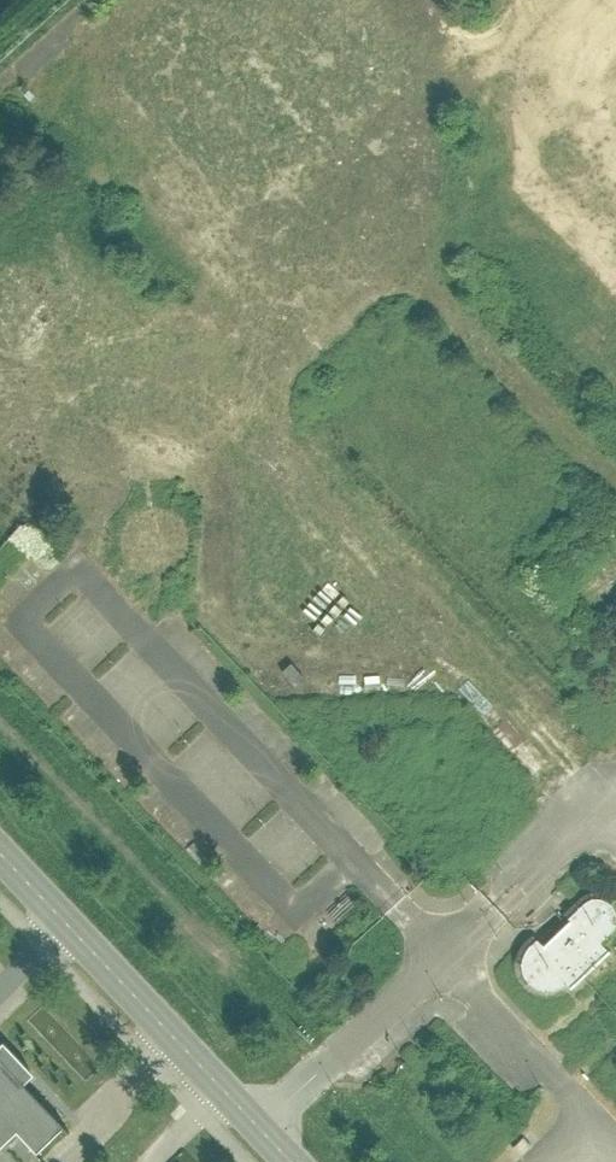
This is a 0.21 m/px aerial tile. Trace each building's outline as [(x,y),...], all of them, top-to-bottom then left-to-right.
[(538,940),(530,946),(526,951),(524,956),(522,961),(522,966),(523,970),(524,974),(527,979),(529,982),(532,984),(535,986),(543,990),(546,990),(551,990),(555,990),(557,989),(560,987),(564,985),(568,982),(573,976),(567,970),(572,965),(598,940),(600,942),(608,935),(612,931),(614,929),(615,925),(615,923),(615,912),(615,909),(613,906),(610,903),(608,901),(604,899),(601,899),(595,899),(590,900),(588,901),(584,903),(569,918),(571,921),(549,941),(544,946),(538,940)] [(4,1042),(0,1046),(0,1148),(17,1132),(37,1154),(64,1128),(68,1133),(70,1132),(21,1080),(31,1070),(4,1042)]
